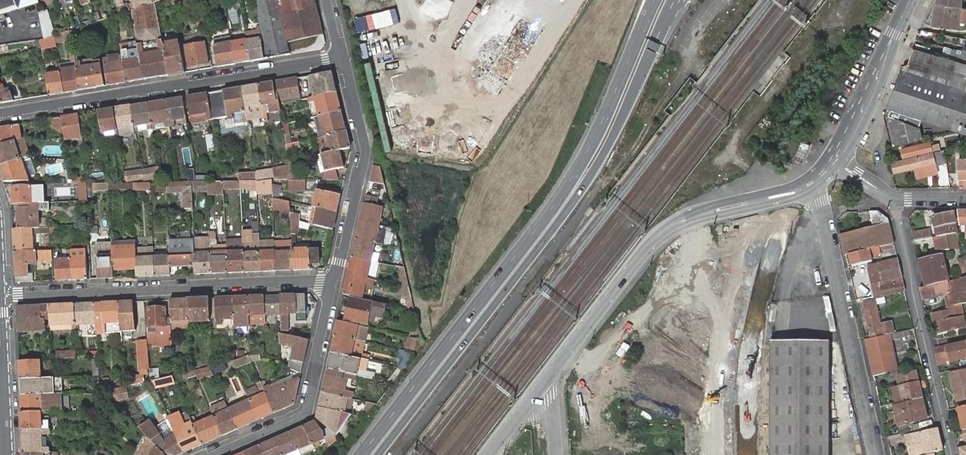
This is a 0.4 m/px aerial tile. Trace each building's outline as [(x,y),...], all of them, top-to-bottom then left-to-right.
[(17,1),(17,0),(0,0),(0,19),(6,17),(5,14),(19,9),(17,1)] [(118,8),(120,14),(131,11),(129,4),(125,6),(123,0),(116,0),(118,8)] [(133,3),(135,9),(153,4),(151,0),(132,0),(133,3)] [(315,0),(255,0),(259,26),(260,31),(265,59),(291,55),(322,49),(326,43),(324,35),(315,0)] [(153,4),(135,9),(132,10),(138,42),(144,80),(168,75),(163,45),(155,2),(153,4)] [(935,3),(932,25),(960,29),(962,18),(965,18),(965,8),(963,7),(960,7),(935,3)] [(48,12),(40,13),(45,39),(55,36),(48,12)] [(247,40),(247,42),(250,61),(265,59),(260,31),(259,26),(256,27),(257,32),(245,34),(247,40)] [(957,36),(926,29),(920,48),(950,56),(957,36)] [(69,32),(55,36),(56,42),(71,40),(69,31),(69,32)] [(45,39),(41,41),(42,47),(42,48),(57,46),(56,42),(55,36),(45,39)] [(236,64),(232,42),(231,36),(213,39),(214,45),(218,67),(236,64)] [(247,42),(247,40),(232,42),(236,64),(250,61),(247,42)] [(130,44),(122,46),(123,56),(128,82),(144,80),(138,42),(133,43),(133,44),(130,44)] [(203,43),(188,46),(185,46),(188,67),(209,63),(205,43),(203,43)] [(171,44),(163,45),(168,75),(185,73),(179,45),(172,46),(171,44)] [(925,50),(915,47),(905,70),(919,74),(965,90),(965,62),(925,50)] [(76,63),(75,53),(70,54),(72,65),(74,65),(74,68),(61,70),(65,93),(81,90),(76,63)] [(128,82),(123,56),(120,56),(121,61),(109,64),(108,58),(104,59),(108,85),(128,82)] [(94,62),(94,60),(90,61),(91,67),(82,68),(81,62),(76,63),(81,90),(106,86),(103,71),(101,60),(94,62)] [(65,93),(61,70),(60,65),(57,65),(58,71),(58,73),(46,75),(50,95),(65,93)] [(956,130),(965,134),(965,90),(919,74),(905,70),(893,109),(918,117),(956,130)] [(337,92),(333,73),(319,75),(310,76),(314,98),(337,92)] [(298,78),(277,82),(280,103),(281,105),(284,104),(283,100),(300,96),(299,86),(298,78)] [(275,82),(260,85),(263,105),(263,110),(264,112),(265,119),(268,119),(266,105),(271,104),(272,113),(279,112),(278,103),(275,82)] [(14,101),(11,92),(10,87),(6,88),(8,94),(6,94),(3,86),(1,86),(0,83),(0,103),(14,101)] [(260,85),(242,88),(246,112),(250,112),(249,106),(263,105),(260,85)] [(224,91),(229,117),(229,120),(234,119),(233,113),(242,112),(244,122),(247,121),(246,112),(242,88),(224,91)] [(209,93),(213,120),(229,117),(224,91),(209,93)] [(309,99),(314,118),(316,118),(342,111),(337,92),(314,98),(311,98),(309,99)] [(209,93),(188,97),(191,123),(213,120),(209,93)] [(283,100),(284,104),(301,100),(300,96),(283,100)] [(184,98),(166,100),(170,127),(175,127),(174,121),(184,120),(184,125),(188,125),(184,98)] [(166,100),(149,103),(153,130),(156,129),(155,125),(165,123),(166,128),(170,127),(166,100)] [(149,103),(132,106),(136,131),(147,130),(148,137),(154,136),(153,130),(149,103)] [(132,106),(115,109),(118,128),(132,126),(132,130),(131,131),(132,137),(136,136),(136,131),(132,106)] [(115,109),(99,112),(104,137),(119,135),(118,128),(115,109)] [(918,117),(893,109),(890,118),(915,126),(918,117)] [(342,111),(316,118),(320,137),(329,135),(346,131),(342,111)] [(79,115),(62,118),(65,135),(66,140),(74,139),(75,141),(84,140),(79,115)] [(60,118),(50,120),(52,136),(63,135),(60,118)] [(890,118),(893,145),(925,137),(922,128),(915,126),(890,118)] [(185,129),(184,125),(184,120),(174,121),(175,127),(176,131),(185,129)] [(15,141),(20,140),(19,135),(21,134),(19,125),(0,128),(0,146),(15,141)] [(956,130),(954,130),(954,133),(957,133),(959,141),(965,139),(965,134),(956,130)] [(350,148),(346,131),(329,135),(320,137),(319,138),(323,155),(333,152),(340,150),(350,148)] [(20,140),(15,141),(21,159),(22,159),(27,157),(30,156),(24,139),(21,140),(20,140)] [(74,139),(66,140),(67,148),(76,147),(75,141),(74,139)] [(931,141),(903,147),(905,156),(933,150),(941,147),(939,139),(931,141)] [(796,158),(805,161),(812,144),(803,140),(796,158)] [(0,146),(0,166),(21,159),(15,141),(0,146)] [(292,144),(287,145),(288,150),(300,147),(299,142),(292,144)] [(947,162),(944,148),(935,150),(938,164),(947,162)] [(323,155),(327,172),(344,168),(340,150),(333,152),(323,155)] [(934,151),(893,161),(896,171),(916,166),(918,176),(938,172),(934,151)] [(323,155),(318,156),(322,173),(327,172),(323,155)] [(0,166),(0,169),(4,182),(30,181),(22,159),(21,159),(0,166)] [(382,171),(380,167),(373,165),(370,182),(385,185),(382,171)] [(160,168),(142,170),(143,178),(144,179),(144,181),(161,178),(160,168)] [(292,181),(291,175),(290,168),(280,169),(282,180),(290,180),(292,181)] [(275,180),(273,169),(256,170),(256,172),(257,179),(257,180),(258,180),(272,180),(275,180)] [(142,170),(125,173),(126,179),(143,178),(142,170)] [(292,181),(290,180),(290,190),(305,190),(305,180),(298,181),(292,181)] [(259,181),(259,191),(267,191),(266,181),(259,181)] [(192,182),(167,184),(167,191),(167,193),(184,192),(184,209),(193,209),(192,186),(192,182)] [(224,182),(208,182),(208,186),(209,194),(224,194),(224,189),(224,182)] [(86,183),(80,183),(81,201),(89,201),(88,183),(86,183)] [(167,184),(151,184),(151,185),(151,192),(167,191),(167,184)] [(281,186),(273,184),(273,190),(273,197),(279,198),(281,186)] [(12,187),(13,204),(21,204),(43,203),(43,198),(37,198),(36,187),(12,187)] [(267,191),(259,191),(259,195),(266,195),(266,201),(273,201),(273,199),(273,197),(273,190),(267,191)] [(338,213),(341,195),(319,190),(318,193),(322,194),(320,205),(315,204),(314,207),(338,213)] [(361,222),(382,225),(383,222),(380,221),(380,217),(382,210),(384,211),(385,207),(377,205),(379,198),(367,195),(361,222)] [(281,200),(273,199),(273,201),(274,210),(290,211),(290,206),(290,202),(281,200)] [(49,228),(54,228),(54,224),(47,224),(47,217),(40,217),(39,208),(42,208),(42,210),(47,210),(47,207),(21,208),(18,209),(19,229),(33,228),(49,228)] [(334,230),(338,213),(314,207),(310,224),(334,230)] [(875,226),(890,222),(890,219),(879,211),(871,211),(875,226)] [(291,219),(300,221),(300,214),(290,212),(291,219)] [(934,216),(938,237),(942,236),(957,234),(956,226),(955,223),(957,223),(955,213),(934,216)] [(294,270),(311,270),(311,264),(320,264),(319,249),(310,249),(310,243),(296,244),(296,234),(299,234),(300,221),(291,219),(292,241),(292,247),(294,270)] [(377,243),(382,225),(361,222),(357,239),(375,243),(377,243)] [(892,228),(890,222),(875,226),(842,234),(843,240),(892,228)] [(14,229),(15,250),(34,249),(33,231),(33,228),(19,229),(14,229)] [(895,243),(892,228),(843,240),(846,254),(850,253),(870,249),(895,243)] [(913,233),(915,242),(932,238),(930,230),(913,233)] [(212,274),(228,273),(227,246),(217,246),(217,233),(210,233),(211,240),(211,247),(212,274)] [(957,234),(942,236),(946,257),(962,254),(961,246),(960,247),(957,234)] [(244,242),(244,253),(245,272),(261,272),(260,246),(260,241),(260,236),(255,236),(255,241),(251,241),(244,242)] [(376,249),(377,243),(375,243),(357,239),(353,257),(374,261),(375,258),(372,258),(373,253),(374,248),(376,249)] [(171,268),(195,267),(195,247),(194,240),(169,241),(170,252),(171,268)] [(228,273),(245,272),(244,253),(244,242),(244,240),(227,240),(227,246),(228,273)] [(275,246),(276,271),(294,270),(292,247),(292,241),(275,242),(275,246)] [(99,279),(114,278),(114,270),(113,243),(113,242),(98,243),(99,279)] [(113,243),(114,270),(124,270),(127,270),(138,269),(136,248),(136,242),(131,243),(132,246),(118,247),(117,243),(113,243)] [(264,246),(260,246),(261,272),(276,271),(275,246),(267,247),(264,247),(264,246)] [(138,269),(138,277),(155,276),(154,257),(154,247),(136,248),(138,269)] [(196,274),(212,274),(211,247),(195,247),(195,267),(196,274)] [(73,280),(88,279),(87,258),(87,251),(90,251),(90,249),(83,249),(71,250),(73,280)] [(873,261),(870,249),(850,253),(853,266),(873,261)] [(53,260),(52,250),(42,251),(41,251),(39,251),(37,251),(36,251),(36,253),(37,261),(53,260)] [(57,281),(73,280),(71,250),(68,250),(68,259),(56,260),(57,281)] [(16,282),(34,281),(34,273),(29,274),(29,263),(37,263),(37,261),(36,253),(36,251),(15,252),(16,282)] [(155,276),(171,276),(171,268),(170,252),(167,253),(167,256),(154,257),(155,276)] [(943,254),(922,259),(928,285),(940,283),(949,281),(943,254)] [(374,261),(353,257),(349,275),(367,278),(375,280),(376,280),(380,262),(374,261)] [(901,267),(899,258),(880,263),(877,263),(867,266),(869,275),(878,272),(881,272),(882,272),(901,267)] [(37,263),(29,263),(29,274),(34,273),(37,273),(37,263)] [(403,285),(409,287),(405,268),(404,267),(402,266),(398,284),(399,285),(403,285)] [(878,272),(869,275),(867,275),(866,275),(869,286),(872,299),(886,296),(906,291),(904,282),(886,286),(885,280),(903,277),(901,267),(882,272),(881,272),(878,272)] [(367,278),(349,275),(344,295),(344,297),(351,298),(362,300),(366,283),(373,285),(375,280),(367,278)] [(904,282),(903,277),(885,280),(886,286),(904,282)] [(924,298),(948,293),(951,306),(955,305),(965,303),(962,290),(965,290),(965,277),(964,278),(949,281),(940,283),(928,285),(921,287),(924,298)] [(373,285),(366,283),(362,300),(371,302),(374,285),(373,285)] [(412,297),(411,296),(410,288),(409,287),(403,285),(399,285),(397,294),(412,297)] [(280,295),(265,296),(266,318),(282,317),(280,295)] [(304,295),(280,295),(282,317),(282,334),(289,335),(288,314),(305,313),(304,295)] [(265,296),(249,297),(250,324),(253,324),(267,324),(266,318),(265,296)] [(872,299),(866,301),(874,336),(894,331),(892,322),(882,324),(877,303),(887,301),(886,296),(872,299)] [(234,297),(216,298),(217,319),(217,325),(222,325),(222,319),(235,319),(235,317),(234,297)] [(249,297),(234,297),(235,317),(235,319),(235,324),(235,327),(251,326),(250,324),(249,297)] [(210,298),(188,299),(189,320),(189,323),(211,322),(211,319),(210,298)] [(385,313),(387,305),(373,303),(371,302),(362,300),(351,298),(349,307),(348,311),(346,320),(368,324),(372,310),(378,311),(385,313)] [(188,299),(171,300),(172,320),(173,328),(190,327),(189,323),(189,320),(188,299)] [(98,333),(122,331),(119,302),(102,303),(95,303),(97,324),(98,333)] [(134,302),(119,302),(122,331),(136,330),(134,302)] [(98,333),(97,324),(95,303),(75,304),(76,325),(86,324),(86,327),(89,327),(89,335),(98,335),(98,333)] [(50,305),(51,320),(51,326),(73,325),(73,329),(77,329),(76,325),(75,304),(50,305)] [(17,307),(18,332),(46,330),(46,320),(51,320),(50,305),(17,307)] [(951,306),(946,307),(946,310),(933,312),(935,323),(939,323),(941,334),(965,329),(965,327),(964,315),(957,317),(955,305),(951,306)] [(166,320),(165,308),(149,309),(149,326),(147,327),(148,341),(149,349),(152,349),(152,346),(174,345),(173,328),(172,320),(166,320)] [(417,338),(422,339),(415,311),(410,310),(412,325),(410,336),(417,338)] [(369,328),(359,325),(338,321),(335,336),(356,340),(360,341),(366,342),(369,328)] [(905,331),(892,333),(893,339),(906,336),(905,331)] [(289,335),(282,334),(280,333),(280,344),(297,346),(293,360),(290,359),(289,368),(302,372),(309,340),(289,335)] [(889,334),(867,339),(876,376),(890,372),(890,370),(897,369),(891,339),(889,334)] [(369,358),(357,355),(353,354),(356,340),(335,336),(331,353),(356,358),(361,359),(369,361),(369,358)] [(409,336),(406,348),(414,350),(417,338),(410,336),(409,336)] [(149,368),(151,368),(149,349),(148,341),(138,342),(141,369),(142,369),(143,374),(150,373),(149,368)] [(965,353),(965,342),(958,343),(940,347),(943,358),(965,353)] [(772,344),(772,454),(830,454),(830,344),(772,344)] [(361,359),(356,358),(331,353),(328,369),(357,375),(365,377),(375,379),(376,373),(367,371),(359,369),(361,359)] [(943,358),(944,362),(965,357),(965,353),(943,358)] [(247,354),(231,361),(234,368),(250,362),(247,354)] [(369,361),(361,359),(359,369),(367,371),(369,361)] [(20,361),(20,379),(45,378),(45,375),(41,375),(40,360),(20,361)] [(195,371),(197,376),(198,379),(214,375),(211,367),(195,371)] [(399,368),(388,382),(393,383),(404,369),(399,368)] [(348,398),(352,399),(353,393),(350,393),(354,379),(356,380),(357,375),(328,369),(322,394),(348,398)] [(957,402),(965,400),(965,369),(951,373),(957,402)] [(904,401),(923,398),(921,388),(920,385),(919,382),(917,372),(902,375),(904,384),(897,386),(901,402),(904,401)] [(144,376),(131,379),(133,385),(145,382),(144,376)] [(20,379),(21,396),(47,395),(55,395),(61,394),(61,377),(45,378),(20,379)] [(110,378),(102,379),(104,393),(111,391),(110,378)] [(174,378),(153,383),(155,389),(176,384),(174,378)] [(295,404),(301,379),(299,379),(286,384),(281,387),(271,391),(270,388),(268,386),(263,388),(266,393),(274,413),(295,404)] [(258,420),(274,413),(266,393),(263,388),(261,382),(258,383),(260,389),(247,395),(249,400),(258,420)] [(115,391),(118,401),(130,398),(128,388),(127,388),(115,391)] [(115,391),(106,394),(114,402),(118,401),(115,391)] [(352,399),(348,398),(322,394),(319,407),(345,413),(349,414),(353,399),(352,399)] [(21,396),(22,413),(42,413),(58,412),(57,403),(47,403),(47,397),(47,395),(21,396)] [(904,401),(901,402),(894,404),(899,425),(927,419),(923,398),(904,401)] [(238,429),(258,420),(249,400),(243,403),(241,404),(236,407),(229,410),(238,429)] [(215,419),(223,436),(238,429),(229,410),(225,401),(210,408),(212,411),(215,419)] [(377,404),(369,402),(366,417),(367,417),(377,404)] [(175,433),(176,434),(184,453),(201,445),(194,428),(192,423),(192,421),(188,411),(169,420),(175,433)] [(22,413),(23,431),(43,430),(42,413),(22,413)] [(204,423),(198,426),(194,428),(201,445),(223,436),(215,419),(212,420),(204,423)] [(929,426),(927,419),(899,425),(901,432),(929,426)] [(140,429),(149,438),(165,454),(179,454),(184,453),(176,434),(175,433),(169,437),(159,434),(150,421),(140,429)] [(305,426),(314,445),(326,439),(335,435),(328,428),(323,432),(316,421),(305,426)] [(334,421),(328,428),(335,435),(338,437),(344,429),(334,421)] [(299,449),(301,453),(315,447),(314,445),(305,426),(291,432),(299,449)] [(911,434),(913,442),(916,441),(917,446),(914,447),(916,454),(919,454),(944,449),(938,427),(911,434)] [(23,431),(24,453),(51,452),(50,448),(44,448),(44,440),(43,435),(51,434),(51,430),(43,430),(23,431)] [(100,437),(108,442),(112,434),(104,430),(100,437)] [(282,454),(302,454),(301,453),(299,449),(291,432),(275,439),(282,454)] [(906,435),(911,454),(916,454),(914,447),(917,446),(916,441),(913,442),(911,434),(906,435)] [(335,435),(326,439),(329,444),(338,439),(335,435)] [(149,438),(138,454),(165,454),(149,438)] [(275,439),(260,446),(264,454),(282,454),(275,439)] [(260,446),(244,453),(245,454),(264,454),(260,446)]
